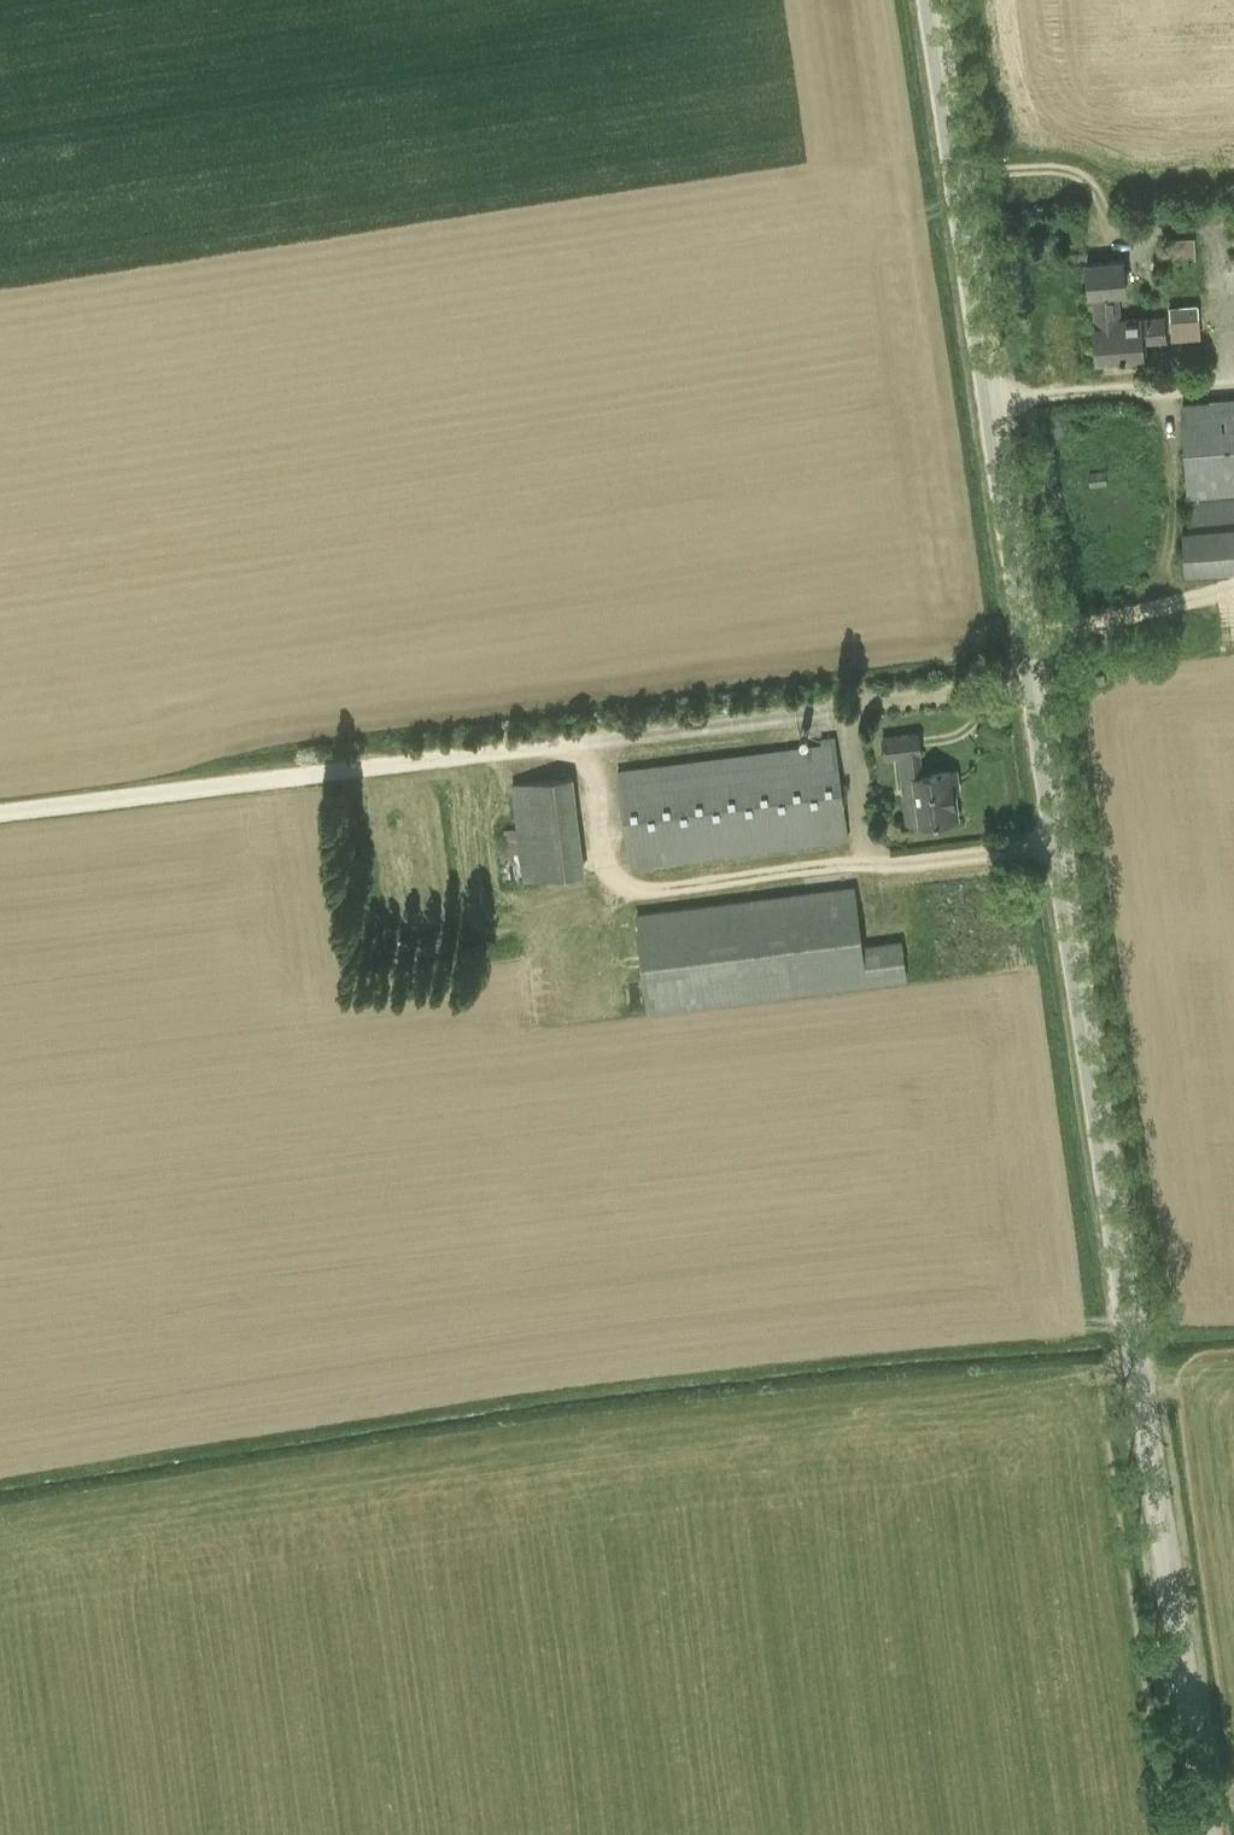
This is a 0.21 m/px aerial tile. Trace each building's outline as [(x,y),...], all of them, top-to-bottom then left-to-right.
[(1216,257),(1215,235),(1165,238),(1167,260),(1216,257)] [(1166,319),(1141,321),(1141,319),(1120,321),(1118,296),(1125,295),(1123,260),(1085,263),(1087,298),(1093,297),(1095,326),(1092,326),(1095,363),(1144,359),(1143,343),(1167,341),(1166,319)] [(1171,303),(1173,338),(1198,336),(1196,301),(1171,303)] [(1189,527),(1182,528),(1184,572),(1233,568),(1233,399),(1180,403),(1189,527)] [(906,824),(920,823),(958,819),(952,771),(924,775),(921,755),(923,755),(920,731),(882,735),(884,759),(899,758),(906,824)] [(632,868),(847,840),(835,744),(619,772),(632,868)] [(586,873),(574,776),(510,783),(516,827),(504,828),(511,882),(586,873)] [(650,1013),(902,980),(897,944),(861,949),(854,889),(638,917),(650,1013)]
